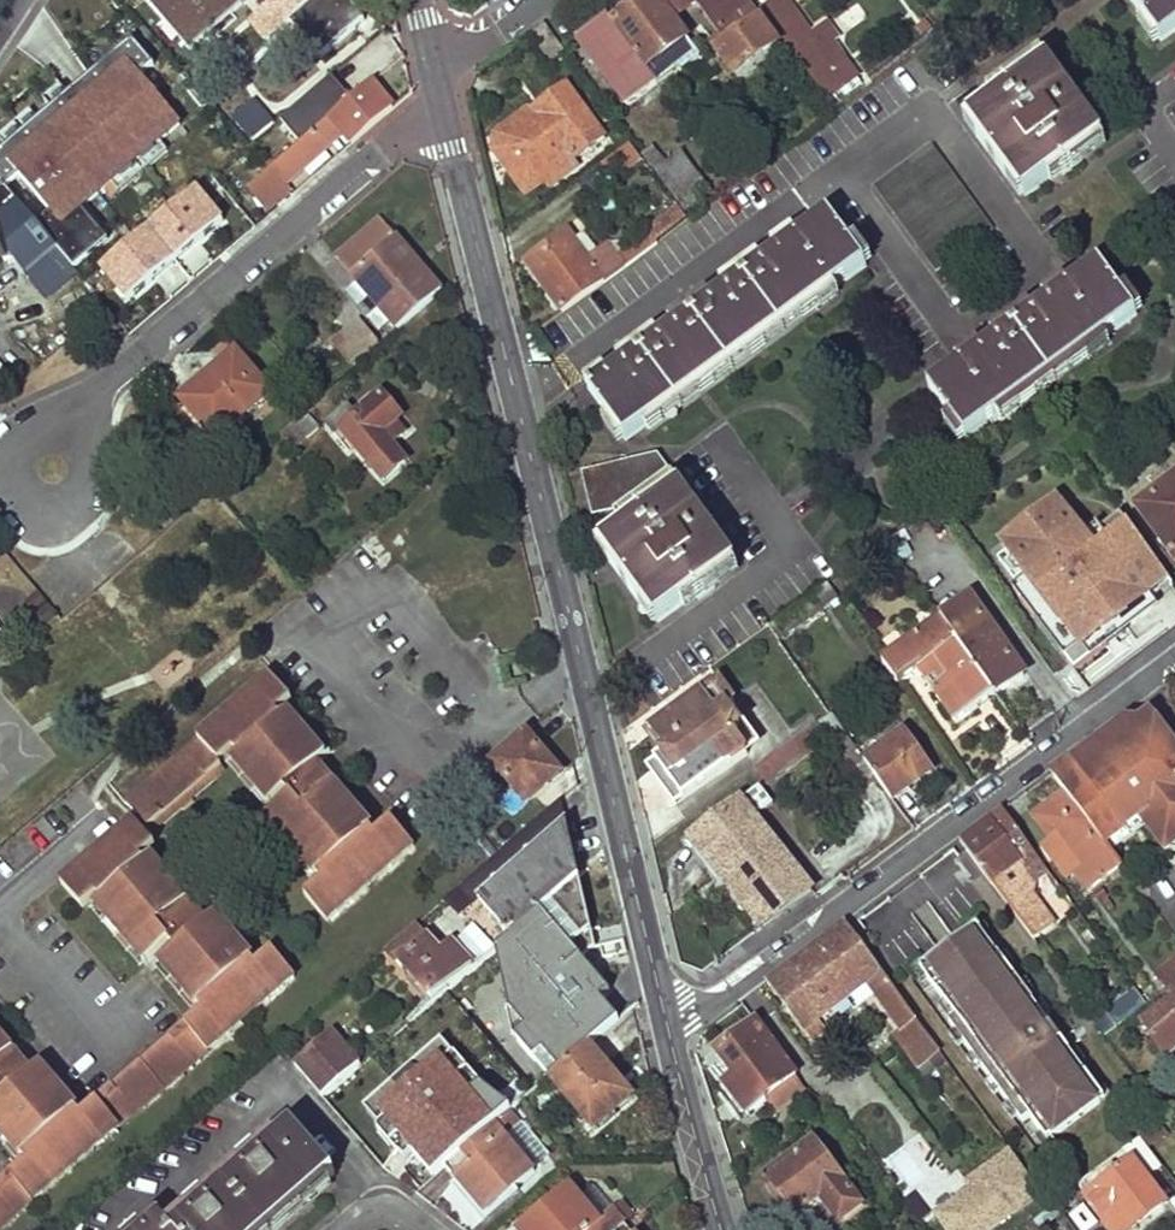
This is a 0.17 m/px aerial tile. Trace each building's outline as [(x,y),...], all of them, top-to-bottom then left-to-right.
[(132,2),(155,27),(186,0),(134,0),(132,2)] [(580,46),(628,112),(680,74),(682,77),(704,61),(661,0),(648,0),(611,27),(609,24),(580,46)] [(674,0),(661,0),(676,21),(685,15),(674,0)] [(694,0),(674,0),(685,15),(698,5),(694,0)] [(727,45),(714,54),(734,81),(780,48),(744,0),(695,0),(727,45)] [(767,7),(807,61),(833,42),(821,24),(808,32),(784,0),(777,0),(767,7)] [(1174,35),(1174,34),(1174,0),(1149,0),(1174,35)] [(544,27),(530,38),(549,64),(564,53),(544,27)] [(833,42),(807,61),(832,95),(858,75),(833,42)] [(42,130),(24,145),(72,199),(116,159),(129,174),(146,177),(159,174),(205,132),(134,50),(42,130)] [(996,102),(973,119),(1032,198),(1065,173),(1069,177),(1089,163),(1085,158),(1110,140),(1052,63),(1015,89),(1012,86),(992,98),(996,102)] [(369,83),(271,167),(286,185),(344,136),(351,143),(393,108),(369,83)] [(566,89),(545,105),(551,113),(505,148),(520,168),(506,179),(523,201),(604,140),(566,89)] [(545,105),(495,142),(492,161),(506,179),(520,168),(505,148),(551,113),(545,105)] [(933,148),(877,188),(937,269),(992,228),(933,148)] [(116,159),(72,199),(84,213),(129,174),(116,159)] [(667,166),(657,174),(675,198),(700,180),(686,162),(673,172),(667,166)] [(265,210),(289,189),(286,185),(271,167),(246,188),(265,210)] [(0,191),(0,231),(31,274),(59,254),(9,184),(0,191)] [(178,263),(227,219),(198,187),(95,278),(124,311),(153,285),(165,298),(190,277),(178,263)] [(832,218),(592,394),(629,444),(868,267),(832,218)] [(381,221),(337,259),(399,330),(443,292),(381,221)] [(568,234),(526,265),(562,314),(604,284),(587,261),(568,234)] [(647,236),(621,253),(629,265),(655,246),(647,236)] [(179,261),(190,275),(216,256),(205,242),(179,261)] [(613,242),(587,261),(604,284),(629,265),(621,253),(613,242)] [(1104,264),(936,387),(972,438),(1142,315),(1104,264)] [(368,329),(338,355),(349,368),(379,343),(368,329)] [(207,373),(178,395),(215,439),(269,391),(236,353),(209,377),(207,373)] [(350,407),(328,427),(336,436),(344,430),(386,480),(407,461),(391,441),(399,434),(392,425),(402,416),(384,396),(359,417),(350,407)] [(664,462),(591,481),(600,518),(617,514),(631,532),(607,549),(665,627),(700,599),(703,604),(722,591),(718,587),(743,568),(664,462)] [(1143,506),(1174,550),(1174,482),(1143,506)] [(75,575),(55,588),(64,603),(85,590),(75,575)] [(1047,652),(1078,694),(1081,697),(1107,676),(1154,640),(1174,624),(1174,615),(1146,577),(1104,609),(1074,632),(1047,652)] [(972,598),(944,618),(998,694),(1026,672),(972,598)] [(1104,609),(1096,599),(1066,622),(1074,632),(1104,609)] [(944,618),(886,659),(902,682),(920,669),(938,657),(954,681),(937,693),(958,723),(998,694),(944,618)] [(938,657),(920,669),(937,693),(954,681),(938,657)] [(214,732),(133,802),(155,828),(229,765),(226,762),(242,749),(245,753),(240,759),(277,804),(286,797),(291,803),(282,811),(336,874),(320,888),(342,914),(428,840),(408,816),(391,830),(332,760),(341,751),(305,709),(298,715),(293,709),(308,696),(284,668),(211,729),(214,732)] [(722,681),(651,732),(665,752),(657,757),(670,775),(686,797),(748,751),(721,713),(737,702),(722,681)] [(867,758),(833,709),(764,762),(773,775),(827,736),(853,771),(868,759),(867,758)] [(1106,847),(1138,822),(1143,828),(1165,858),(1174,851),(1174,752),(1152,720),(1141,728),(1124,741),(1118,735),(1116,737),(1094,753),(1056,781),(1066,795),(1106,847)] [(1118,735),(1124,741),(1141,728),(1129,728),(1118,735)] [(934,769),(904,729),(867,758),(868,759),(894,798),(934,769)] [(527,736),(492,765),(526,806),(561,777),(527,736)] [(1052,775),(1056,781),(1094,753),(1090,747),(1082,753),(1052,775)] [(670,775),(661,782),(677,804),(686,797),(670,775)] [(765,776),(693,824),(757,917),(810,881),(756,803),(775,790),(765,776)] [(1077,873),(1088,889),(1120,866),(1111,854),(1106,847),(1066,795),(1033,818),(1049,839),(1060,831),(1085,867),(1077,873)] [(562,800),(449,898),(463,914),(480,901),(511,938),(517,934),(522,929),(526,926),(582,878),(562,800)] [(960,843),(1025,931),(1047,915),(1031,895),(1023,900),(1008,879),(1025,867),(1035,881),(1046,872),(1002,812),(960,843)] [(307,977),(286,953),(271,966),(229,915),(214,927),(159,861),(153,866),(148,859),(162,847),(139,821),(66,884),(89,909),(104,897),(108,902),(104,906),(158,970),(174,957),(180,963),(172,971),(213,1020),(91,1124),(47,1073),(39,1079),(0,1033),(0,1114),(1,1116),(0,1117),(0,1133),(33,1173),(0,1201),(0,1229),(10,1229),(307,977)] [(1106,847),(1111,854),(1143,828),(1138,822),(1106,847)] [(693,824),(686,830),(750,923),(757,917),(693,824)] [(1165,858),(1174,859),(1174,851),(1165,858)] [(582,878),(526,926),(549,953),(589,920),(596,928),(618,909),(606,858),(582,878)] [(415,927),(387,951),(434,1005),(466,977),(475,970),(454,948),(442,957),(415,927)] [(950,1070),(846,928),(772,984),(818,1046),(827,1039),(821,1030),(812,1017),(846,993),(855,1005),(861,1014),(876,1003),(901,1036),(892,1043),(919,1079),(920,1079),(927,1087),(950,1070)] [(522,929),(517,934),(523,940),(527,935),(522,929)] [(997,961),(975,931),(923,970),(965,1028),(974,1039),(981,1049),(989,1060),(1006,1082),(1013,1092),(1016,1096),(1024,1108),(1042,1132),(1049,1141),(1055,1137),(1090,1110),(1101,1102),(1097,1097),(1077,1069),(1068,1057),(1066,1054),(1058,1044),(1041,1020),(1032,1009),(1026,999),(1018,989),(1006,973),(997,961)] [(475,970),(466,977),(509,1025),(535,1005),(580,1057),(590,1049),(629,1015),(584,963),(559,983),(523,940),(517,934),(511,938),(475,970)] [(1003,957),(997,961),(1006,973),(1012,968),(1003,957)] [(1153,973),(1164,988),(1174,980),(1174,957),(1153,973)] [(1023,984),(1018,989),(1026,999),(1031,995),(1023,984)] [(1107,1010),(1118,1025),(1147,1002),(1137,989),(1107,1010)] [(855,1005),(846,993),(812,1017),(821,1030),(855,1005)] [(1144,1020),(1172,1057),(1174,1055),(1174,997),(1144,1020)] [(1038,1004),(1032,1009),(1041,1020),(1047,1016),(1038,1004)] [(797,1076),(757,1025),(718,1052),(743,1087),(734,1093),(751,1117),(767,1105),(774,1113),(803,1091),(794,1079),(797,1076)] [(965,1028),(959,1032),(968,1044),(974,1039),(965,1028)] [(333,1035),(295,1066),(323,1099),(361,1066),(333,1035)] [(1064,1040),(1058,1044),(1066,1054),(1072,1049),(1064,1040)] [(580,1057),(553,1080),(597,1130),(633,1098),(590,1049),(580,1057)] [(981,1049),(975,1053),(984,1065),(989,1060),(981,1049)] [(1074,1053),(1068,1057),(1077,1069),(1083,1065),(1074,1053)] [(1006,1082),(1000,1086),(1007,1096),(1013,1092),(1006,1082)] [(1090,1110),(1095,1116),(1116,1101),(1108,1089),(1097,1097),(1101,1102),(1090,1110)] [(1016,1096),(1010,1101),(1018,1112),(1024,1108),(1016,1096)] [(501,1124),(449,1168),(489,1215),(540,1171),(501,1124)] [(334,1177),(291,1128),(172,1229),(272,1229),(334,1177)] [(1049,1141),(1042,1132),(1038,1135),(1049,1151),(1059,1143),(1055,1137),(1049,1141)] [(909,1168),(889,1141),(879,1148),(899,1176),(909,1168)] [(857,1210),(806,1142),(755,1181),(771,1203),(777,1199),(790,1216),(816,1196),(837,1225),(857,1210)] [(941,1229),(997,1229),(1043,1195),(1009,1151),(928,1213),(941,1229)] [(1119,1157),(1078,1189),(1111,1229),(1129,1229),(1160,1207),(1119,1157)] [(616,1211),(599,1225),(571,1193),(526,1229),(632,1229),(616,1211)] [(1070,1216),(1080,1229),(1089,1229),(1100,1222),(1088,1204),(1070,1216)] [(145,1229),(170,1229),(160,1218),(145,1229)]
